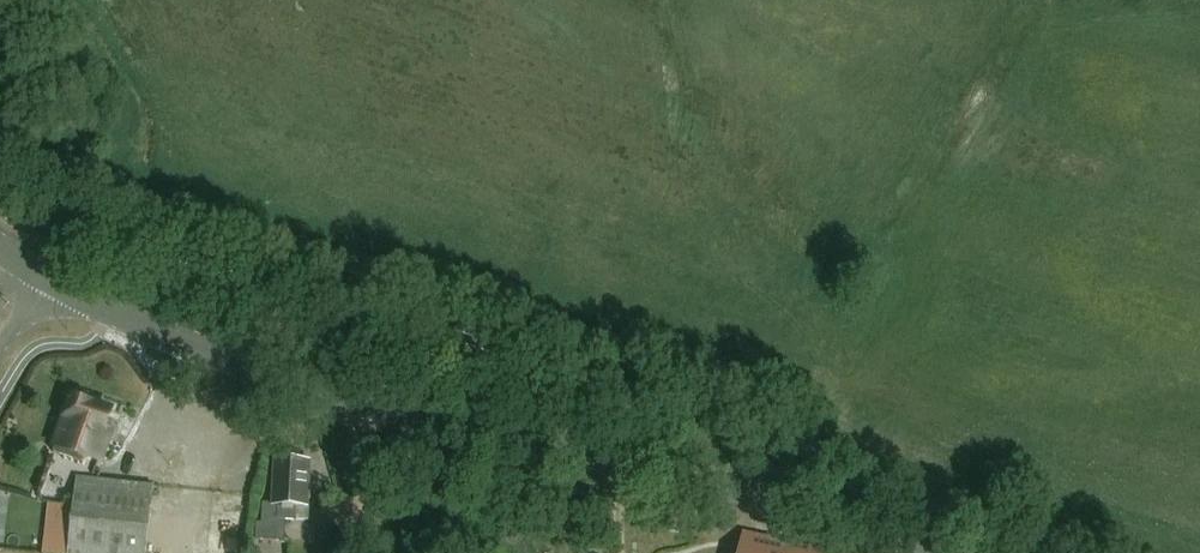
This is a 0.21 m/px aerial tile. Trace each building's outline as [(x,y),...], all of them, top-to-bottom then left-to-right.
[(102,440),(110,415),(91,408),(87,401),(79,398),(72,402),(56,450),(100,465),(108,442),(102,440)] [(255,529),(255,544),(283,545),(284,527),(297,527),(297,511),(307,511),(308,465),(275,464),(274,510),(260,510),(259,529),(255,529)] [(153,491),(76,482),(68,552),(146,552),(153,491)] [(742,532),(737,552),(835,552),(742,532)]
